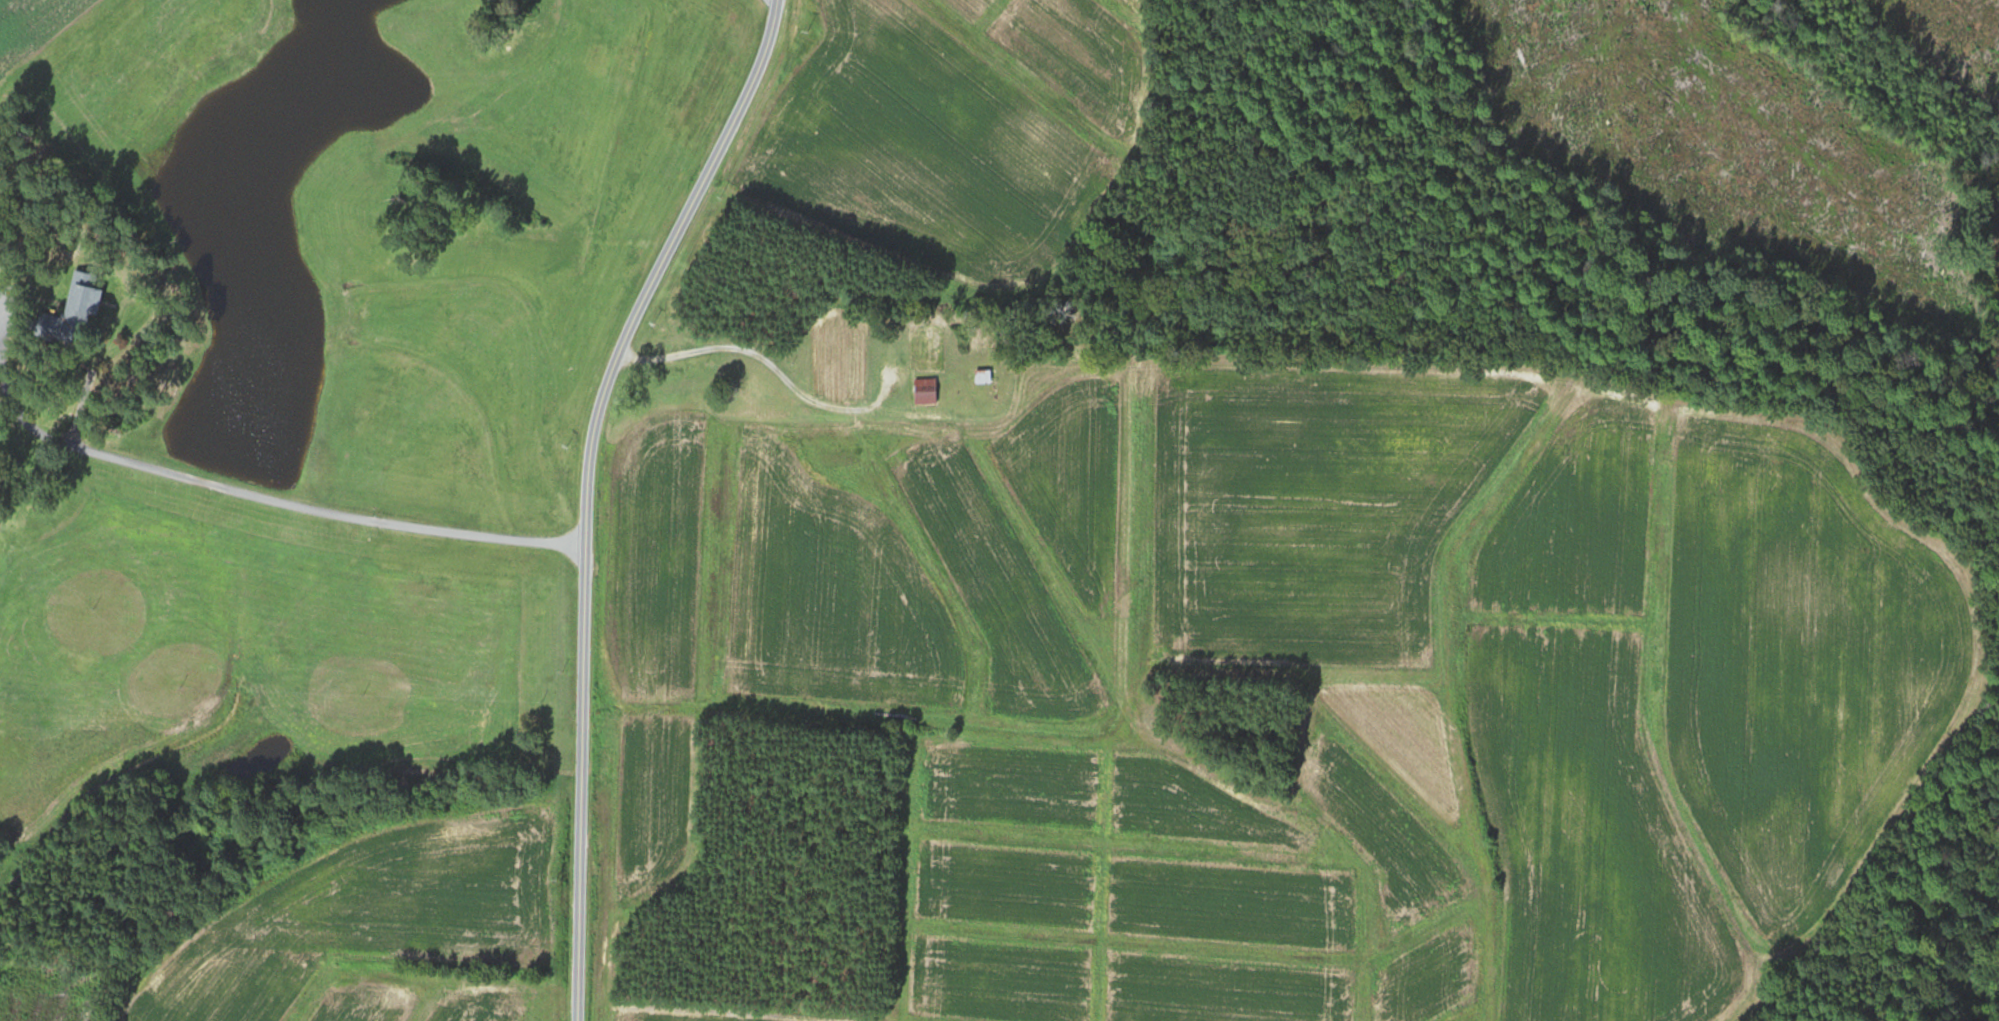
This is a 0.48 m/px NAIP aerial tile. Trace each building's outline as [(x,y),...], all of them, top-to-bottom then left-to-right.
[(92,317),(98,289),(89,287),(92,277),(72,272),(60,320),(36,314),(31,333),(75,344),(82,314),(92,317)] [(987,371),(972,372),(973,384),(988,383),(987,371)] [(912,379),(912,405),(934,405),(934,379),(912,379)]
